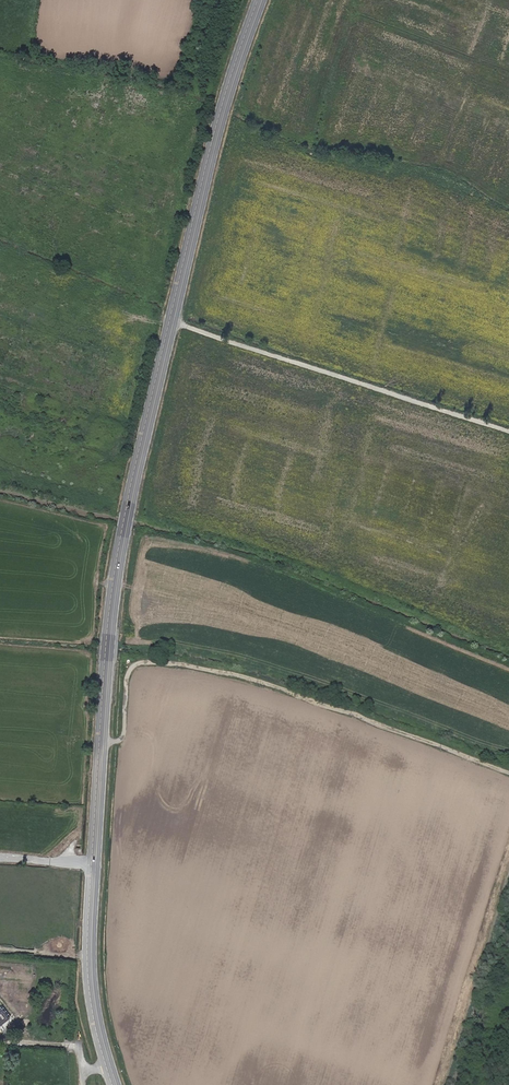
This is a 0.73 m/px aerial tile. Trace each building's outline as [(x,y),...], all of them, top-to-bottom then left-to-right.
[(0,1010),(0,1030),(13,1020),(3,1007),(0,1010)]
